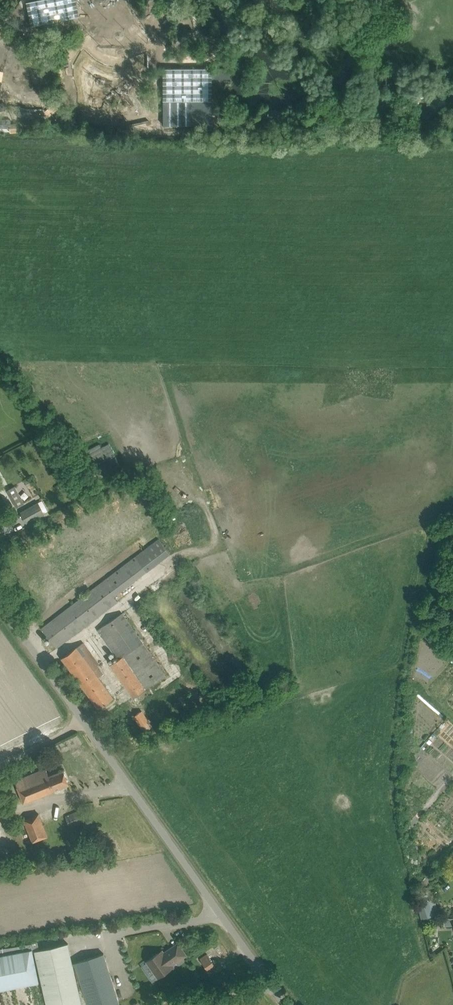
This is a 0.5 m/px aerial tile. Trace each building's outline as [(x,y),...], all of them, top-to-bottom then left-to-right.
[(79,16),(78,13),(77,9),(76,0),(40,0),(27,3),(27,4),(32,26),(39,25),(65,19),(69,19),(72,18),(79,16)] [(82,8),(77,9),(78,13),(79,16),(80,16),(83,19),(80,26),(84,27),(87,29),(89,23),(91,17),(82,8)] [(311,18),(313,31),(322,30),(320,17),(311,18)] [(62,27),(58,32),(61,34),(64,36),(68,30),(72,24),(72,18),(69,19),(65,19),(64,23),(62,27)] [(147,43),(137,46),(138,49),(139,52),(147,50),(155,55),(157,57),(157,70),(159,73),(162,75),(163,76),(163,72),(163,69),(165,59),(167,51),(163,50),(159,49),(147,43)] [(397,49),(383,50),(383,58),(398,57),(397,49)] [(39,58),(30,56),(28,62),(38,64),(39,58)] [(164,125),(212,125),(212,78),(230,78),(230,68),(163,69),(163,72),(163,76),(164,101),(164,119),(164,125)] [(0,120),(0,129),(10,129),(11,129),(11,124),(11,119),(0,120)] [(24,123),(11,124),(11,129),(10,129),(10,134),(24,133),(24,123)] [(15,486),(7,490),(16,508),(24,503),(15,486)] [(20,512),(27,523),(45,514),(42,509),(40,505),(38,502),(20,512)] [(114,596),(169,554),(157,540),(41,628),(56,648),(118,601),(114,596)] [(122,613),(98,630),(117,658),(118,660),(110,665),(133,698),(165,675),(122,613)] [(70,652),(62,658),(99,708),(107,702),(113,697),(103,684),(98,677),(103,673),(98,665),(99,664),(83,642),(70,652)] [(134,716),(144,731),(152,726),(142,711),(134,716)] [(15,781),(24,802),(69,784),(63,770),(49,776),(46,768),(15,781)] [(64,815),(70,828),(80,823),(75,811),(64,815)] [(39,814),(24,819),(32,842),(48,836),(39,814)] [(434,898),(424,902),(429,917),(440,913),(434,898)] [(430,946),(436,953),(443,946),(437,939),(430,946)] [(31,941),(40,981),(41,980),(46,1004),(81,1004),(68,943),(39,949),(37,940),(31,941)] [(40,981),(31,941),(0,948),(2,954),(0,955),(0,989),(40,981)] [(147,960),(158,977),(172,967),(171,966),(186,955),(178,943),(161,954),(160,952),(147,960)] [(88,1004),(115,1004),(120,1004),(104,953),(74,962),(88,1004)] [(200,959),(207,969),(214,964),(207,954),(200,959)]
